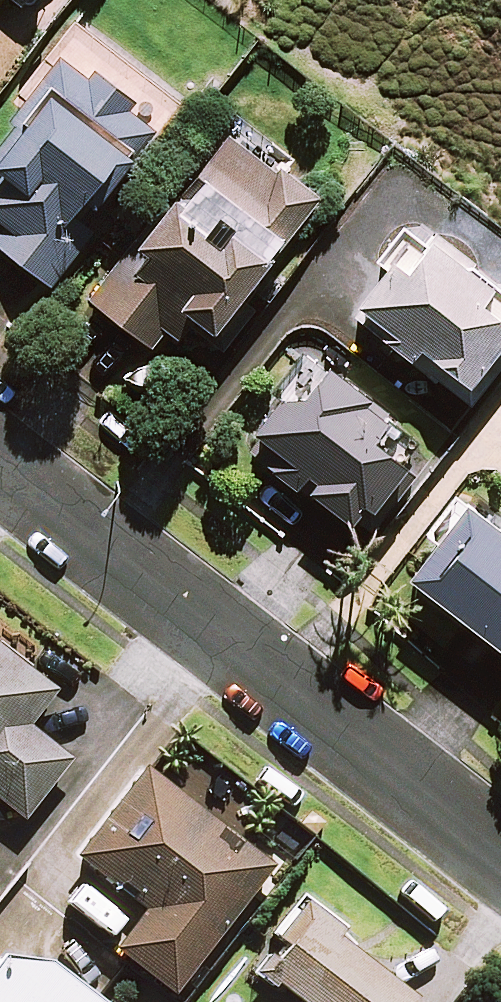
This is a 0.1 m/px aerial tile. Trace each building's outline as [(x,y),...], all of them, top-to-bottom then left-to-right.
[(0,142),(0,157),(9,165),(0,175),(0,212),(9,220),(0,231),(0,238),(51,280),(94,228),(82,218),(166,116),(92,55),(83,66),(64,49),(4,121),(12,128),(0,142)] [(153,341),(164,327),(176,336),(189,320),(224,347),(242,324),(261,300),(245,288),(321,192),(227,117),(90,291),(153,341)] [(404,226),(380,254),(389,262),(352,307),(410,354),(436,376),(457,393),(500,339),(500,284),(437,231),(426,245),(404,226)] [(373,395),(378,389),(337,353),(327,364),(308,348),(275,386),(283,393),(241,441),(307,499),(319,485),(368,528),(417,471),(401,457),(420,436),(373,395)] [(470,495),(414,567),(500,636),(500,519),(470,495)] [(23,816),(70,758),(27,724),(55,689),(0,646),(0,798),(23,816)] [(77,854),(120,887),(97,916),(83,905),(71,919),(112,951),(117,945),(174,990),(273,862),(147,765),(77,854)] [(303,903),(279,933),(287,940),(264,969),(305,1001),(410,1001),(416,994),(303,903)] [(13,939),(0,956),(0,1001),(94,1001),(13,939)]
